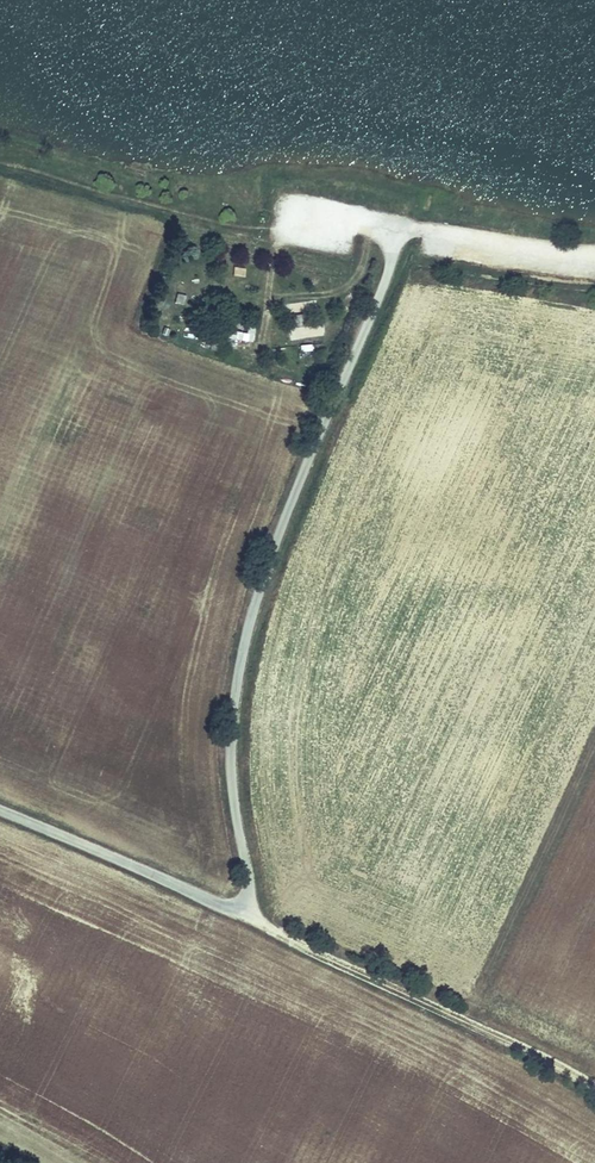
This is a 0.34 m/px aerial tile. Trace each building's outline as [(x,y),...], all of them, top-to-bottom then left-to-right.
[(253,346),(256,327),(248,326),(246,336),(229,332),(227,341),(253,346)] [(164,329),(161,336),(168,338),(170,331),(164,329)] [(221,353),(224,342),(204,337),(202,345),(210,348),(210,351),(221,353)]
